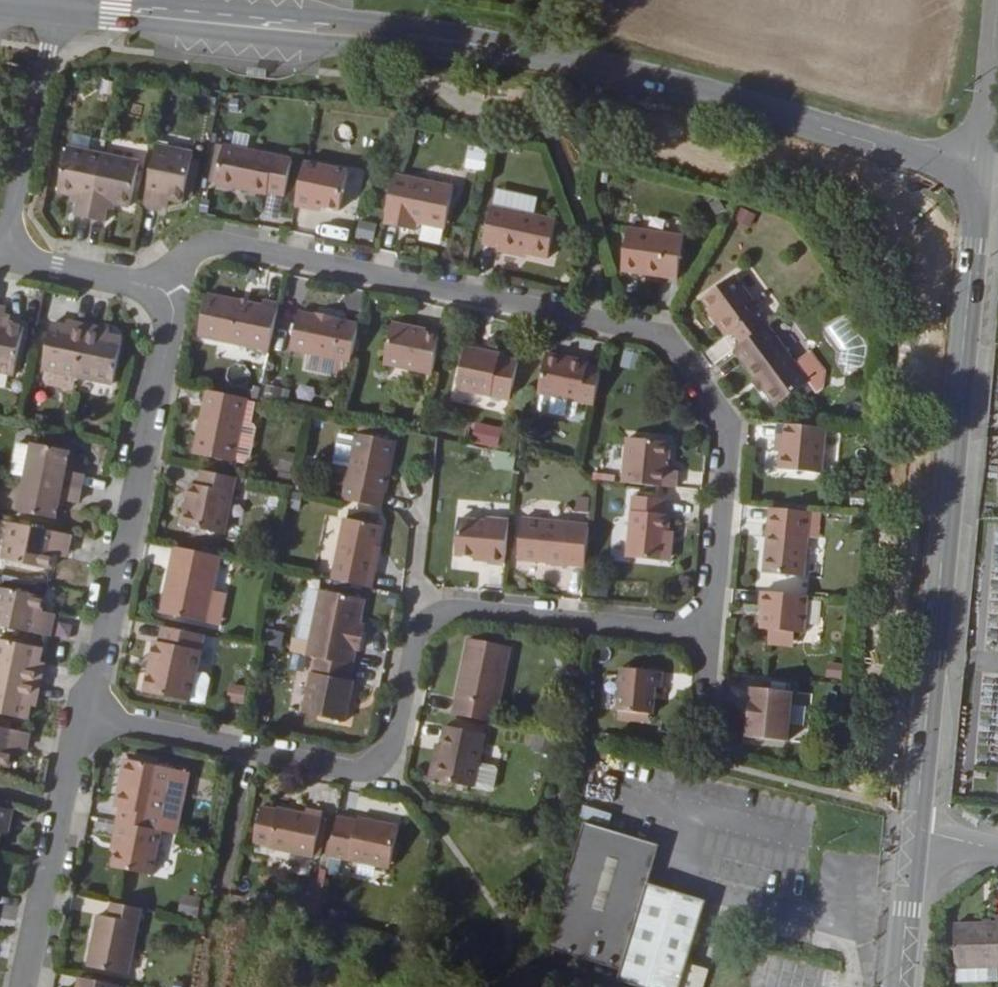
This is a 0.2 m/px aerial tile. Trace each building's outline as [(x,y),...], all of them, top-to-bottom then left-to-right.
[(227,144),(219,183),(271,195),(272,192),(288,195),(295,159),(227,144)] [(186,203),(196,155),(160,147),(147,206),(163,209),(165,205),(164,205),(165,198),(173,200),(186,203)] [(94,220),(107,157),(71,149),(62,193),(75,196),(83,198),(81,205),(78,216),(94,220)] [(134,208),(142,165),(107,157),(94,220),(108,223),(111,210),(112,204),(119,205),(134,208)] [(341,214),(350,176),(307,167),(298,210),(313,214),(315,208),(326,211),(341,214)] [(449,229),(458,187),(398,174),(388,224),(413,229),(415,221),(423,223),(449,229)] [(81,205),(83,198),(75,196),(73,203),(81,205)] [(171,206),(173,200),(165,198),(164,205),(165,205),(171,206)] [(495,207),(487,246),(552,260),(560,221),(495,207)] [(324,216),(326,211),(315,208),(313,214),(324,216)] [(421,231),(423,223),(415,221),(413,229),(421,231)] [(636,228),(626,271),(682,283),(692,240),(636,228)] [(760,317),(764,312),(737,276),(705,300),(732,336),(736,333),(744,346),(769,328),(760,317)] [(272,351),(282,303),(266,299),(265,306),(211,294),(202,337),(272,351)] [(354,357),(361,320),(301,307),(293,344),(354,357)] [(25,327),(10,324),(4,322),(5,315),(6,310),(0,309),(0,371),(15,374),(25,327)] [(10,324),(12,316),(5,315),(4,322),(10,324)] [(435,375),(443,337),(429,333),(429,335),(415,332),(417,328),(396,323),(387,364),(435,375)] [(79,376),(89,327),(72,324),(71,329),(64,328),(52,325),(43,368),(79,376)] [(115,384),(124,340),(112,337),(112,338),(104,337),(105,331),(89,327),(79,376),(115,384)] [(797,363),(770,327),(769,328),(744,346),(736,352),(779,408),(812,383),(797,363)] [(515,396),(524,356),(504,352),(504,351),(470,343),(461,384),(515,396)] [(824,384),(824,369),(811,352),(797,363),(812,383),(818,390),(824,384)] [(597,407),(604,372),(591,369),(592,364),(548,355),(540,395),(545,396),(569,402),(569,401),(597,407)] [(237,462),(249,401),(249,399),(210,391),(207,403),(199,439),(196,454),(237,462)] [(578,418),(581,405),(569,402),(545,396),(541,413),(573,421),(578,418)] [(251,463),(260,424),(257,420),(260,403),(249,401),(237,462),(236,464),(247,466),(251,463)] [(821,474),(826,429),(778,424),(776,440),(782,441),(780,454),(778,470),(821,474)] [(384,475),(387,463),(391,464),(395,445),(356,436),(343,502),(380,510),(383,496),(384,496),(388,476),(384,475)] [(668,472),(671,445),(629,441),(625,485),(677,490),(678,473),(668,472)] [(64,474),(66,467),(69,453),(35,446),(27,481),(81,493),(84,478),(71,475),(64,474)] [(218,535),(230,479),(203,473),(200,487),(192,486),(183,527),(218,535)] [(78,508),(81,493),(27,481),(19,515),(54,522),(57,510),(59,503),(64,504),(78,508)] [(668,562),(670,532),(671,532),(672,517),(667,516),(669,502),(637,498),(631,558),(668,562)] [(804,580),(810,513),(771,509),(764,576),(804,580)] [(586,571),(591,529),(569,526),(564,527),(523,522),(518,564),(586,571)] [(377,575),(386,531),(352,523),(340,584),(377,591),(380,575),(377,575)] [(506,567),(511,525),(488,523),(487,526),(461,523),(457,559),(488,562),(488,565),(506,567)] [(54,559),(56,552),(68,554),(71,538),(11,525),(4,562),(51,572),(54,559)] [(673,563),(676,533),(671,532),(670,532),(668,562),(673,563)] [(202,622),(216,558),(170,548),(161,588),(168,589),(162,615),(202,622)] [(66,561),(68,554),(56,552),(54,559),(66,561)] [(162,615),(168,589),(161,588),(155,613),(162,615)] [(45,601),(0,591),(0,630),(50,640),(53,626),(40,622),(42,616),(45,601)] [(804,635),(808,598),(762,594),(761,609),(763,609),(761,631),(770,632),(795,634),(804,635)] [(363,636),(370,604),(327,595),(312,662),(320,663),(357,671),(359,656),(365,657),(369,637),(363,636)] [(53,626),(54,618),(42,616),(40,622),(53,626)] [(189,705),(203,639),(163,631),(160,647),(155,645),(144,696),(189,705)] [(794,647),(795,634),(770,632),(769,645),(794,647)] [(41,651),(0,642),(0,680),(39,688),(42,674),(36,673),(37,664),(38,665),(41,651)] [(495,727),(511,652),(469,643),(463,670),(467,671),(465,681),(461,680),(453,718),(495,727)] [(351,726),(359,686),(356,686),(359,671),(357,671),(320,663),(309,718),(351,726)] [(621,678),(616,722),(653,726),(656,700),(662,701),(664,683),(621,678)] [(39,688),(0,680),(0,718),(25,723),(27,712),(29,704),(35,705),(39,688)] [(246,704),(246,688),(230,687),(229,703),(246,704)] [(747,690),(742,739),(781,744),(787,694),(747,690)] [(34,713),(35,705),(29,704),(27,712),(34,713)] [(252,718),(236,715),(234,725),(250,728),(252,718)] [(479,765),(485,737),(446,729),(442,748),(439,761),(435,760),(430,782),(474,792),(479,765)] [(28,738),(0,732),(0,769),(8,771),(11,758),(13,750),(20,751),(20,753),(25,754),(28,738)] [(20,753),(20,751),(13,750),(11,758),(19,759),(20,753)] [(129,781),(132,764),(126,762),(122,780),(129,781)] [(174,838),(188,775),(132,764),(129,781),(122,780),(116,810),(120,812),(118,826),(161,835),(174,838)] [(496,795),(502,770),(499,768),(479,765),(474,792),(494,797),(496,795)] [(260,811),(253,845),(269,848),(269,850),(313,858),(322,817),(305,813),(305,817),(277,812),(277,814),(260,811)] [(0,828),(8,830),(11,816),(0,814),(0,829),(0,828)] [(390,871),(399,829),(357,820),(357,823),(337,820),(329,859),(342,861),(390,871)] [(151,879),(161,835),(118,826),(117,825),(114,841),(119,841),(116,855),(112,871),(151,879)] [(8,830),(0,828),(0,829),(0,842),(6,843),(8,830)] [(116,855),(119,841),(114,841),(111,853),(116,855)] [(547,973),(587,986),(690,986),(709,931),(652,911),(665,874),(591,848),(547,973)] [(338,880),(342,861),(329,859),(325,877),(338,880)] [(125,979),(139,912),(110,906),(108,920),(97,918),(86,971),(125,979)] [(955,969),(997,968),(997,919),(995,919),(995,925),(953,927),(955,969)] [(764,986),(827,986),(829,968),(768,959),(764,986)]
